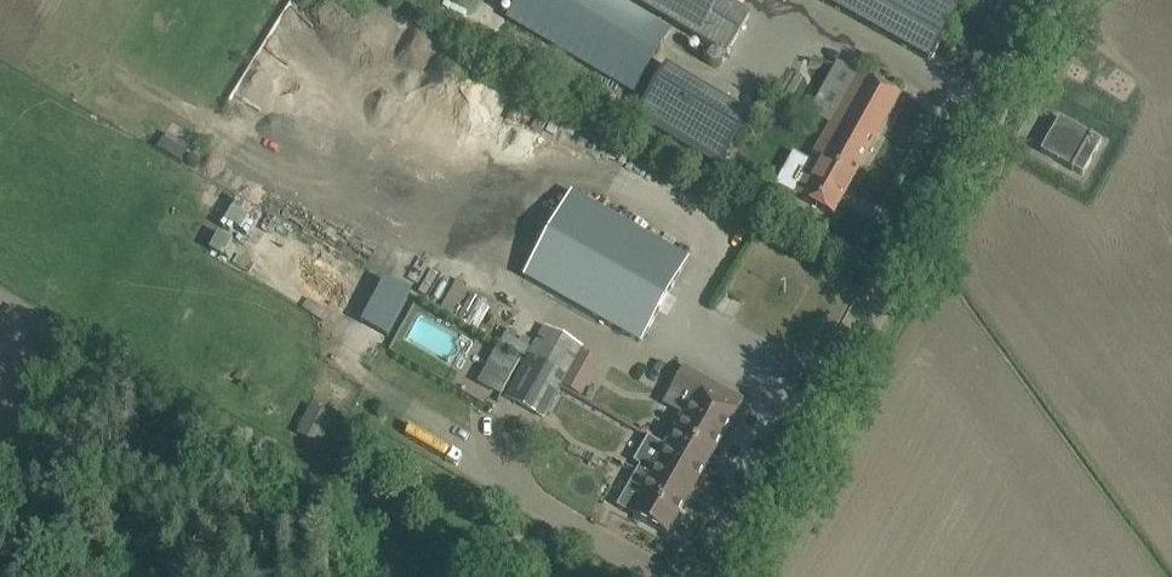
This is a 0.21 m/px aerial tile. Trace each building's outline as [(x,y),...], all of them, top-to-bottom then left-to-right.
[(624,0),(518,0),(506,19),(634,95),(672,29),(624,0)] [(726,55),(749,16),(724,1),(725,0),(634,0),(726,55)] [(822,0),(928,60),(961,3),(956,0),(823,0),(822,0)] [(720,167),(749,117),(665,69),(636,119),(720,167)] [(813,165),(796,195),(811,204),(832,216),(899,96),(857,73),(807,162),(813,165)] [(1040,151),(1082,175),(1101,142),(1059,118),(1040,151)] [(252,161),(256,153),(222,139),(218,147),(252,161)] [(640,342),(687,259),(572,194),(525,277),(640,342)] [(544,327),(529,354),(566,375),(581,347),(544,327)] [(506,397),(542,417),(566,375),(529,354),(506,397)] [(664,446),(704,469),(743,401),(722,389),(683,367),(670,389),(690,400),(682,415),(664,446)] [(309,403),(297,431),(320,441),(333,414),(309,403)] [(640,465),(616,506),(632,515),(632,516),(645,523),(666,535),(704,469),(664,446),(647,436),(633,461),(640,465)]
